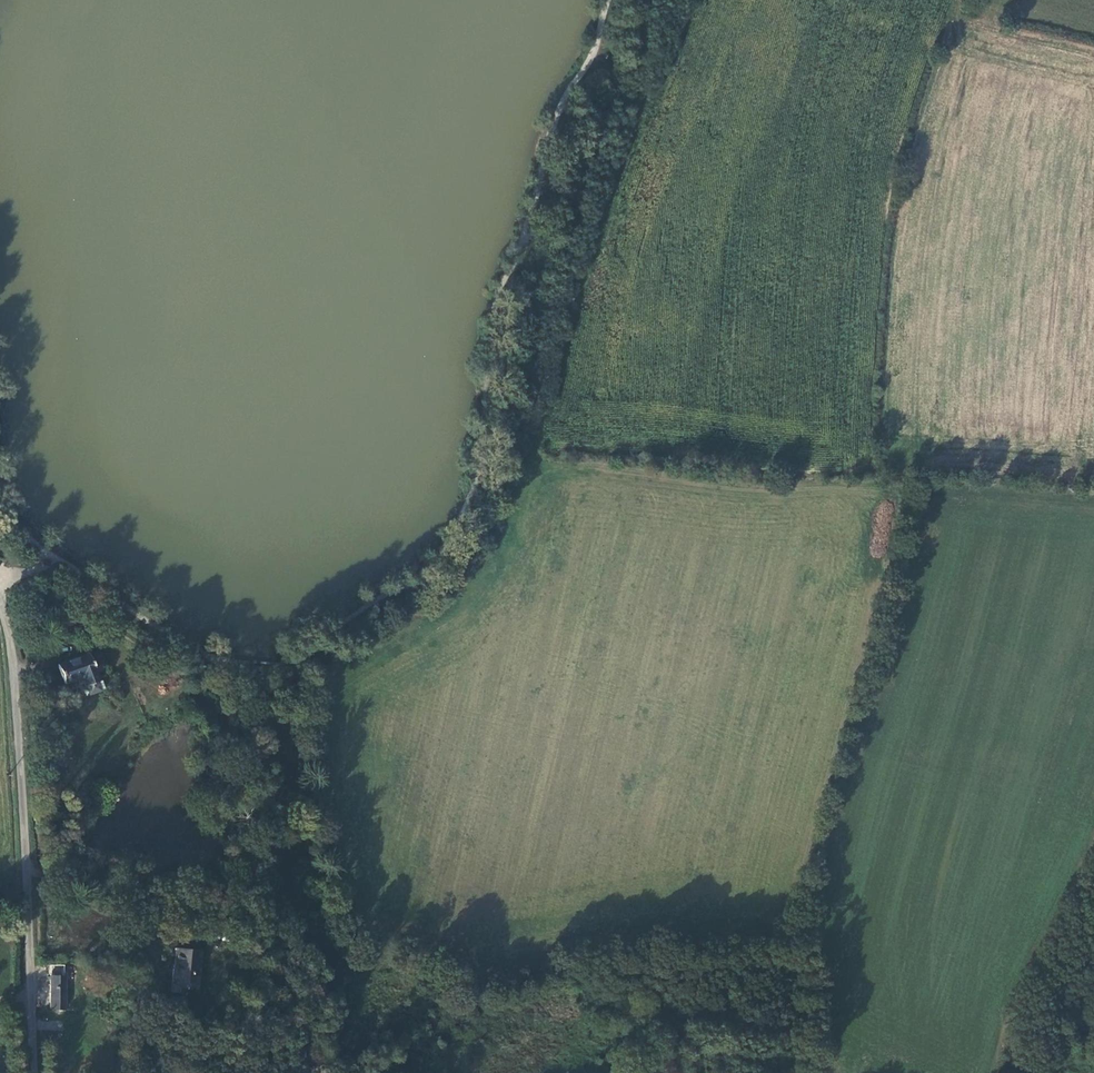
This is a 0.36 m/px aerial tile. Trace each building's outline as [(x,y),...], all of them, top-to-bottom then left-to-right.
[(81,678),(84,686),(86,686),(89,693),(98,691),(96,683),(98,682),(95,673),(91,664),(88,656),(58,665),(64,684),(81,678)] [(91,664),(95,673),(104,670),(101,661),(91,664)] [(296,758),(288,759),(289,776),(298,775),(296,758)] [(199,952),(175,950),(172,990),(184,991),(185,986),(196,987),(199,952)] [(66,1007),(64,967),(50,967),(51,1008),(66,1007)] [(140,983),(133,1000),(140,1003),(147,986),(140,983)]
